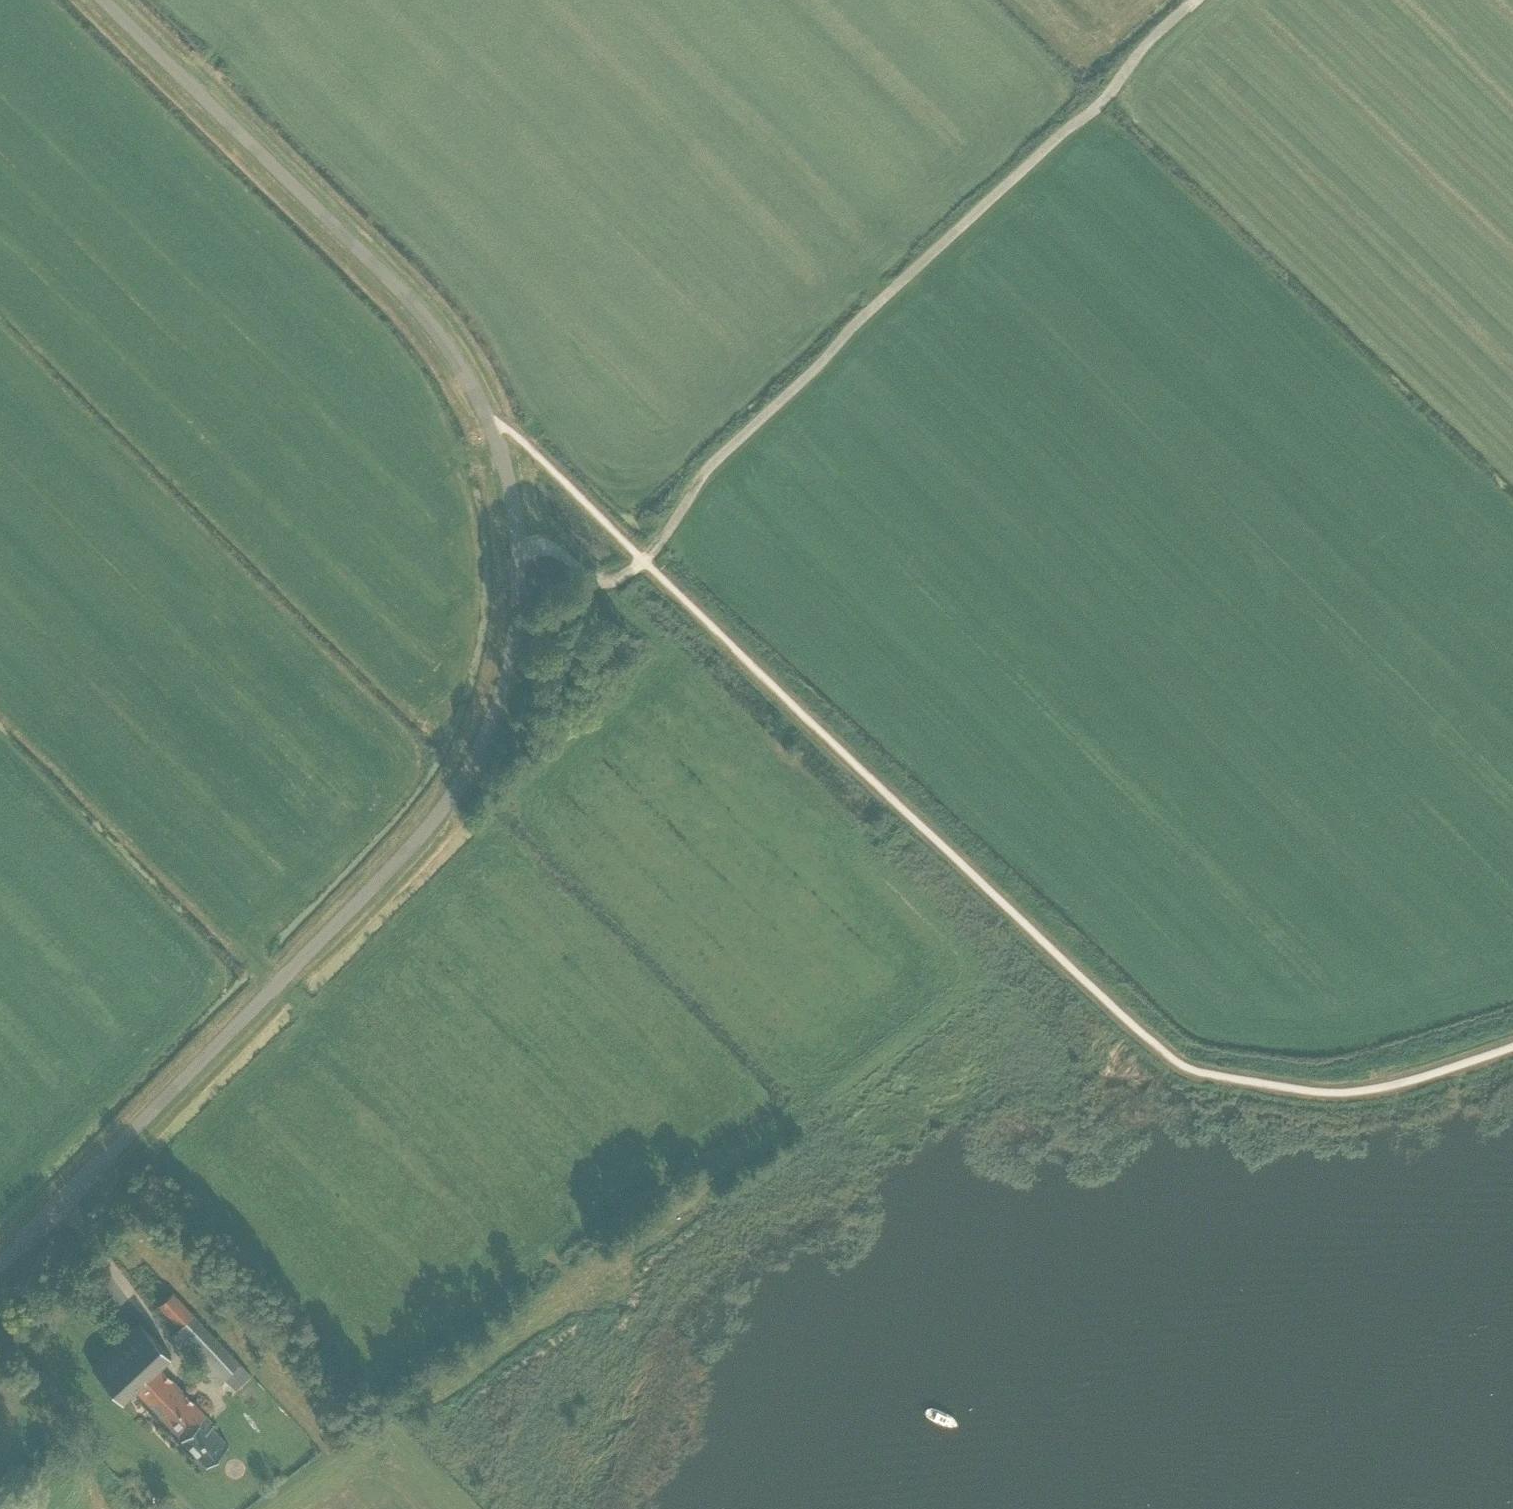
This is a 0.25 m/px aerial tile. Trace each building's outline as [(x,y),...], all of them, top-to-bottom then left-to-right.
[(240,1363),(174,1294),(160,1306),(180,1327),(171,1336),(218,1385),(224,1378),(235,1390),(251,1375),(240,1363)] [(171,1355),(140,1323),(93,1367),(123,1400),(136,1388),(208,1464),(226,1446),(203,1421),(206,1417),(158,1367),(171,1355)]
